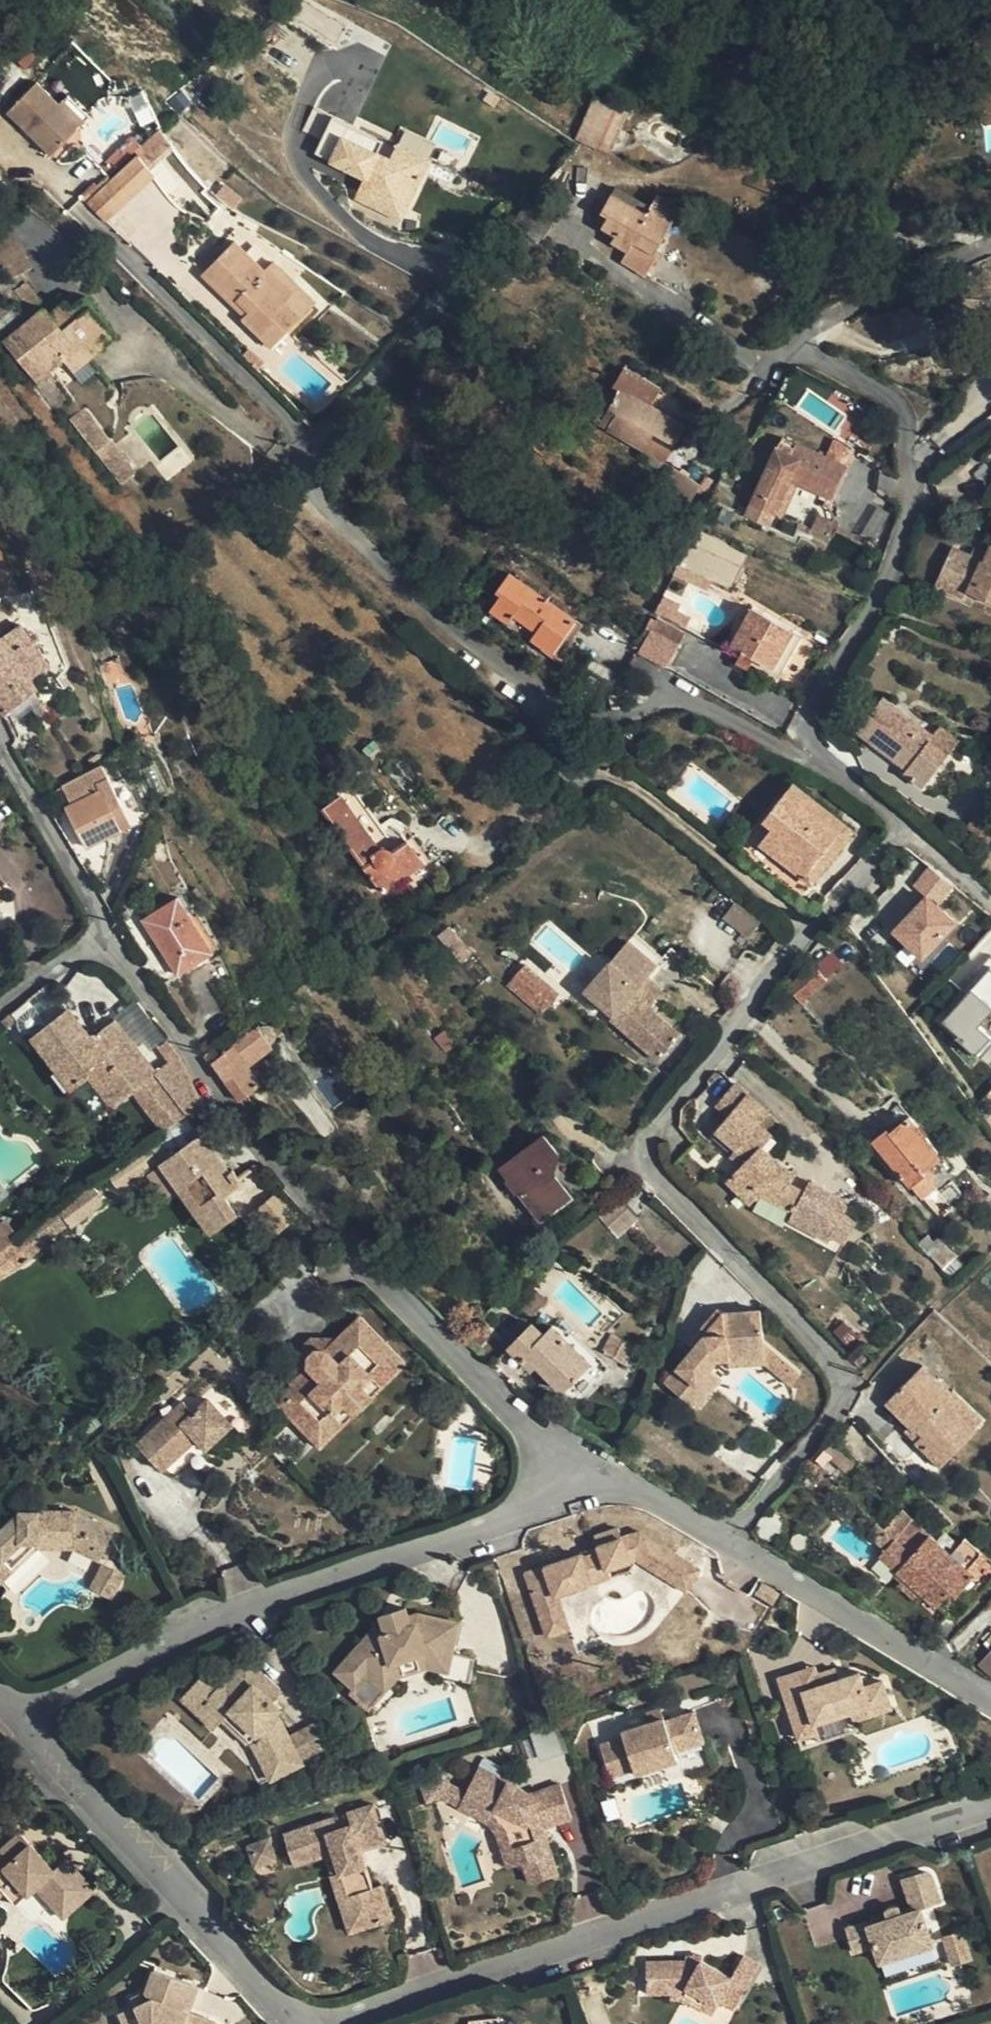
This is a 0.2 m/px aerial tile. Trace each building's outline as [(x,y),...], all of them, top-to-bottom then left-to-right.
[(81,126),(58,103),(35,81),(4,111),(50,157),(81,126)] [(66,95),(58,103),(81,126),(90,117),(66,95)] [(608,153),(624,113),(590,100),(575,140),(608,153)] [(429,129),(365,102),(348,140),(397,162),(390,182),(435,202),(462,140),(430,127),(429,129)] [(154,142),(144,152),(153,163),(165,153),(154,142)] [(116,214),(155,176),(140,159),(100,196),(116,214)] [(610,216),(603,228),(617,235),(614,242),(628,251),(626,255),(650,270),(661,255),(657,252),(681,211),(657,198),(648,213),(614,193),(602,212),(610,216)] [(116,214),(100,196),(91,203),(107,221),(116,214)] [(647,277),(650,270),(626,255),(628,251),(614,242),(617,235),(603,228),(594,245),(647,277)] [(271,324),(283,336),(307,311),(267,271),(236,241),(204,273),(248,317),(245,319),(261,335),(271,324)] [(318,301),(277,260),(267,271),(307,311),(318,301)] [(63,293),(47,306),(52,313),(68,299),(63,293)] [(85,351),(113,329),(88,298),(75,308),(68,299),(52,313),(47,306),(6,341),(33,376),(48,365),(53,371),(66,362),(74,372),(90,359),(85,351)] [(272,346),(283,336),(271,324),(261,335),(272,346)] [(119,337),(113,329),(85,351),(90,359),(119,337)] [(250,347),(243,354),(257,368),(264,362),(250,347)] [(621,387),(609,407),(617,413),(609,428),(667,461),(683,434),(673,428),(676,420),(621,387)] [(609,407),(600,423),(609,428),(617,413),(609,407)] [(688,426),(676,420),(673,428),(683,434),(688,426)] [(781,454),(833,464),(833,462),(788,440),(781,454)] [(833,464),(781,454),(777,462),(806,476),(802,484),(787,518),(815,533),(841,482),(827,476),(833,464)] [(774,469),(802,484),(806,476),(777,462),(774,469)] [(703,489),(674,471),(660,494),(690,510),(703,489)] [(933,583),(966,598),(969,593),(990,603),(990,546),(989,550),(975,543),(970,552),(951,544),(933,583)] [(767,562),(755,556),(750,568),(763,574),(767,562)] [(554,651),(577,618),(512,572),(499,590),(503,593),(494,608),(554,651)] [(680,608),(665,599),(656,615),(685,631),(690,622),(676,614),(680,608)] [(733,643),(744,650),(755,656),(750,666),(777,680),(803,633),(753,605),(733,643)] [(5,715),(41,688),(35,679),(53,664),(23,622),(0,639),(0,708),(5,715)] [(648,627),(643,637),(647,639),(640,651),(667,666),(679,642),(650,624),(648,627)] [(739,660),(750,666),(755,656),(744,650),(739,660)] [(929,739),(934,733),(884,695),(856,731),(906,769),(903,772),(922,787),(948,754),(929,739)] [(940,725),(934,733),(929,739),(948,754),(959,740),(940,725)] [(134,820),(103,764),(64,785),(72,800),(68,804),(90,846),(134,820)] [(796,781),(787,791),(839,831),(803,877),(814,886),(857,829),(796,781)] [(398,846),(383,825),(355,787),(325,809),(385,890),(425,862),(409,838),(398,846)] [(839,831),(787,791),(751,836),(803,877),(839,831)] [(181,895),(145,918),(182,974),(217,951),(181,895)] [(735,897),(728,908),(751,926),(759,915),(735,897)] [(942,938),(989,981),(990,979),(990,970),(949,931),(942,938)] [(616,1014),(611,1020),(659,1061),(682,1033),(652,1005),(664,990),(650,976),(665,957),(637,932),(588,989),(616,1014)] [(989,981),(942,938),(937,944),(927,935),(899,963),(910,974),(915,969),(962,1011),(989,981)] [(843,963),(833,950),(815,964),(826,978),(843,963)] [(788,985),(802,1002),(828,980),(826,978),(815,964),(813,963),(788,985)] [(505,987),(540,1015),(558,993),(522,965),(505,987)] [(153,1019),(139,1000),(115,1019),(130,1038),(153,1019)] [(155,1070),(130,1038),(115,1019),(98,1032),(88,1032),(68,1007),(32,1035),(56,1066),(63,1061),(79,1084),(87,1078),(110,1107),(131,1089),(155,1070)] [(214,1061),(242,1101),(265,1083),(251,1064),(275,1045),(272,1040),(276,1038),(278,1035),(280,1031),(278,1028),(277,1025),(274,1023),(270,1023),(266,1024),(214,1061)] [(200,1102),(201,1101),(185,1063),(177,1050),(167,1037),(158,1044),(169,1059),(173,1065),(162,1073),(189,1110),(200,1102)] [(185,1112),(189,1110),(162,1073),(173,1065),(169,1059),(155,1070),(131,1089),(162,1130),(167,1126),(185,1112)] [(72,1089),(79,1084),(63,1061),(56,1066),(72,1089)] [(762,1147),(774,1133),(762,1123),(771,1110),(736,1081),(716,1105),(728,1116),(716,1130),(738,1148),(739,1146),(751,1155),(760,1146),(762,1147)] [(146,1142),(135,1150),(145,1165),(165,1151),(169,1157),(160,1163),(209,1230),(232,1214),(218,1194),(235,1181),(211,1149),(200,1156),(189,1142),(185,1145),(179,1137),(184,1134),(196,1126),(185,1112),(167,1126),(162,1130),(146,1142)] [(927,1174),(935,1186),(958,1167),(948,1157),(945,1159),(910,1115),(891,1130),(888,1127),(873,1139),(912,1186),(927,1174)] [(189,1142),(184,1134),(179,1137),(185,1145),(189,1142)] [(200,1135),(189,1142),(200,1156),(211,1149),(200,1135)] [(544,1136),(504,1168),(540,1216),(566,1197),(550,1175),(558,1153),(544,1136)] [(741,1165),(751,1155),(739,1146),(738,1148),(731,1156),(741,1165)] [(760,1146),(751,1155),(741,1165),(733,1173),(759,1197),(762,1193),(795,1211),(805,1191),(792,1184),(797,1173),(777,1161),(762,1147),(760,1146)] [(106,1171),(104,1173),(119,1193),(160,1163),(169,1157),(165,1151),(145,1165),(135,1150),(124,1158),(106,1171)] [(733,1173),(727,1179),(752,1203),(759,1197),(733,1173)] [(937,1188),(935,1186),(927,1174),(912,1186),(923,1199),(937,1188)] [(952,1181),(940,1190),(954,1209),(967,1198),(952,1181)] [(67,1200),(57,1208),(69,1224),(71,1227),(104,1204),(89,1184),(85,1187),(67,1200)] [(276,1235),(295,1216),(273,1194),(254,1212),(276,1235)] [(620,1197),(599,1214),(618,1237),(639,1220),(620,1197)] [(9,1243),(5,1246),(20,1265),(44,1247),(44,1242),(69,1224),(57,1208),(53,1211),(30,1227),(16,1237),(9,1243)] [(0,1226),(0,1238),(10,1229),(5,1222),(0,1226)] [(5,1246),(9,1243),(16,1237),(10,1229),(0,1238),(0,1250),(5,1246)] [(919,1242),(943,1268),(955,1255),(938,1236),(934,1240),(928,1234),(919,1242)] [(16,1268),(20,1265),(5,1246),(0,1250),(0,1277),(16,1268)] [(698,1326),(704,1330),(723,1308),(718,1304),(698,1326)] [(680,1359),(710,1383),(718,1375),(708,1364),(714,1355),(725,1352),(763,1337),(760,1307),(723,1308),(704,1330),(680,1359)] [(274,1399),(277,1409),(315,1449),(404,1366),(358,1318),(325,1349),(331,1356),(359,1329),(383,1354),(365,1372),(371,1379),(331,1418),(324,1410),(306,1427),(281,1400),(311,1374),(306,1368),(274,1399)] [(558,1319),(553,1324),(591,1361),(596,1356),(571,1332),(574,1328),(566,1320),(563,1323),(558,1319)] [(591,1361),(553,1324),(544,1334),(533,1321),(509,1347),(532,1370),(539,1365),(564,1391),(591,1361)] [(331,1356),(325,1349),(316,1347),(305,1357),(306,1368),(311,1374),(281,1400),(306,1427),(324,1410),(331,1418),(371,1379),(365,1372),(383,1354),(359,1329),(331,1356)] [(636,1346),(613,1333),(604,1351),(627,1364),(636,1346)] [(799,1369),(763,1337),(725,1352),(726,1364),(763,1361),(787,1383),(799,1369)] [(870,1361),(865,1355),(859,1360),(864,1366),(870,1361)] [(710,1383),(680,1359),(664,1378),(693,1404),(710,1383)] [(941,1465),(977,1428),(976,1425),(948,1398),(954,1392),(924,1363),(888,1401),(911,1423),(921,1433),(916,1439),(941,1465)] [(957,1390),(954,1392),(948,1398),(976,1425),(984,1416),(957,1390)] [(199,1408),(187,1395),(140,1438),(165,1466),(201,1434),(211,1443),(238,1420),(216,1393),(199,1408)] [(905,1429),(916,1439),(921,1433),(911,1423),(905,1429)] [(54,1429),(46,1439),(57,1449),(67,1439),(54,1429)] [(874,1462),(859,1448),(849,1457),(864,1472),(874,1462)] [(79,1546),(80,1542),(93,1540),(105,1545),(100,1554),(106,1557),(120,1531),(79,1513),(29,1509),(0,1534),(0,1571),(5,1577),(43,1544),(79,1546)] [(905,1544),(924,1526),(909,1511),(890,1531),(896,1537),(905,1544)] [(880,1555),(905,1578),(924,1594),(937,1606),(953,1590),(957,1594),(980,1569),(975,1563),(984,1553),(965,1536),(951,1550),(924,1526),(905,1544),(896,1537),(880,1555)] [(604,1536),(608,1548),(630,1541),(626,1529),(604,1536)] [(796,1547),(799,1549),(802,1549),(805,1548),(807,1546),(808,1543),(809,1540),(808,1538),(807,1536),(806,1534),(803,1533),(800,1532),(798,1532),(795,1534),(793,1536),(793,1538),(792,1541),(793,1545),(796,1547)] [(630,1541),(608,1548),(531,1574),(552,1634),(573,1629),(562,1594),(560,1589),(577,1582),(579,1588),(615,1576),(615,1569),(642,1559),(693,1591),(707,1568),(648,1535),(630,1541)] [(79,1546),(100,1554),(105,1545),(93,1540),(80,1542),(79,1546)] [(91,1595),(118,1599),(123,1569),(95,1565),(91,1595)] [(916,1602),(924,1594),(905,1578),(898,1585),(916,1602)] [(562,1594),(579,1588),(577,1582),(560,1589),(562,1594)] [(337,1676),(357,1691),(366,1677),(379,1686),(392,1666),(426,1657),(452,1660),(456,1620),(413,1615),(412,1626),(409,1626),(405,1608),(379,1614),(383,1633),(378,1633),(370,1628),(337,1676)] [(979,1662),(990,1673),(990,1648),(979,1662)] [(450,1671),(452,1660),(426,1657),(392,1666),(379,1686),(366,1677),(357,1691),(354,1694),(373,1710),(397,1676),(429,1668),(450,1671)] [(251,1658),(233,1677),(249,1693),(262,1680),(280,1699),(286,1692),(251,1658)] [(817,1665),(810,1667),(817,1683),(842,1674),(840,1667),(820,1674),(817,1665)] [(862,1667),(842,1674),(817,1683),(810,1667),(781,1676),(803,1737),(823,1730),(819,1718),(892,1692),(886,1673),(866,1678),(862,1667)] [(183,1698),(198,1712),(208,1703),(223,1719),(224,1718),(255,1750),(272,1781),(307,1766),(288,1725),(278,1714),(285,1707),(279,1700),(280,1699),(262,1680),(249,1693),(233,1677),(224,1686),(209,1671),(183,1698)] [(895,1701),(892,1692),(819,1718),(823,1730),(803,1737),(806,1746),(861,1727),(858,1715),(895,1701)] [(213,1728),(223,1719),(208,1703),(198,1712),(213,1728)] [(652,1712),(655,1723),(672,1719),(669,1707),(652,1712)] [(634,1752),(639,1766),(641,1773),(682,1761),(679,1750),(708,1741),(699,1711),(672,1719),(655,1723),(628,1731),(629,1736),(606,1743),(610,1758),(634,1752)] [(534,1751),(557,1747),(554,1731),(532,1735),(534,1751)] [(614,1772),(639,1766),(634,1752),(610,1758),(614,1772)] [(484,1766),(473,1790),(506,1807),(504,1815),(506,1821),(515,1827),(528,1864),(537,1861),(544,1881),(563,1873),(551,1840),(553,1834),(547,1831),(549,1826),(546,1815),(552,1813),(555,1824),(576,1815),(565,1784),(538,1793),(484,1766)] [(448,1795),(454,1781),(447,1777),(424,1785),(430,1800),(448,1795)] [(466,1804),(473,1790),(454,1781),(448,1795),(466,1804)] [(514,1868),(528,1864),(515,1827),(506,1821),(504,1815),(506,1807),(473,1790),(466,1804),(492,1817),(500,1828),(514,1868)] [(367,1885),(358,1862),(345,1865),(342,1856),(354,1852),(380,1844),(369,1806),(345,1814),(348,1825),(333,1829),(329,1818),(281,1834),(290,1865),(321,1857),(322,1862),(330,1859),(335,1873),(344,1898),(353,1896),(362,1927),(387,1919),(376,1883),(367,1885)] [(549,1826),(555,1824),(552,1813),(546,1815),(549,1826)] [(0,1845),(0,1846),(9,1856),(28,1840),(19,1828),(0,1845)] [(265,1839),(245,1846),(248,1855),(269,1849),(265,1839)] [(13,1876),(24,1889),(35,1880),(52,1902),(83,1877),(64,1855),(49,1866),(46,1869),(42,1865),(46,1861),(28,1840),(9,1856),(0,1846),(0,1886),(13,1876)] [(269,1849),(248,1855),(251,1865),(271,1859),(269,1849)] [(358,1862),(354,1852),(342,1856),(345,1865),(358,1862)] [(535,1883),(544,1881),(537,1861),(528,1864),(535,1883)] [(855,1928),(863,1952),(884,1946),(890,1961),(942,1945),(930,1911),(949,1904),(940,1876),(937,1872),(935,1871),(933,1871),(912,1877),(921,1906),(909,1910),(908,1908),(906,1907),(904,1907),(900,1908),(896,1909),(895,1911),(895,1914),(896,1919),(888,1922),(886,1918),(855,1928)] [(345,1932),(362,1927),(353,1896),(344,1898),(335,1873),(326,1875),(345,1932)] [(13,1876),(0,1886),(0,1888),(11,1900),(24,1889),(13,1876)] [(90,1885),(83,1877),(52,1902),(58,1910),(90,1885)] [(962,1932),(941,1939),(950,1967),(971,1960),(962,1932)] [(707,1955),(694,1956),(695,1960),(694,1966),(708,1965),(707,1960),(707,1955)] [(655,1962),(655,1993),(681,1992),(681,1988),(694,1988),(723,2003),(724,2000),(740,2008),(765,1965),(750,1957),(738,1976),(707,1960),(708,1965),(694,1966),(695,1960),(655,1962)] [(198,2013),(196,2018),(183,2015),(185,2009),(194,1984),(150,1968),(142,1990),(136,1993),(141,2003),(130,2007),(115,2014),(119,2023),(217,2023),(212,2018),(198,2013)] [(694,1988),(681,1988),(681,1992),(681,1996),(691,1996),(717,2012),(723,2003),(694,1988)] [(127,1998),(130,2007),(141,2003),(136,1993),(127,1998)] [(198,2013),(185,2009),(183,2015),(196,2018),(198,2013)]
